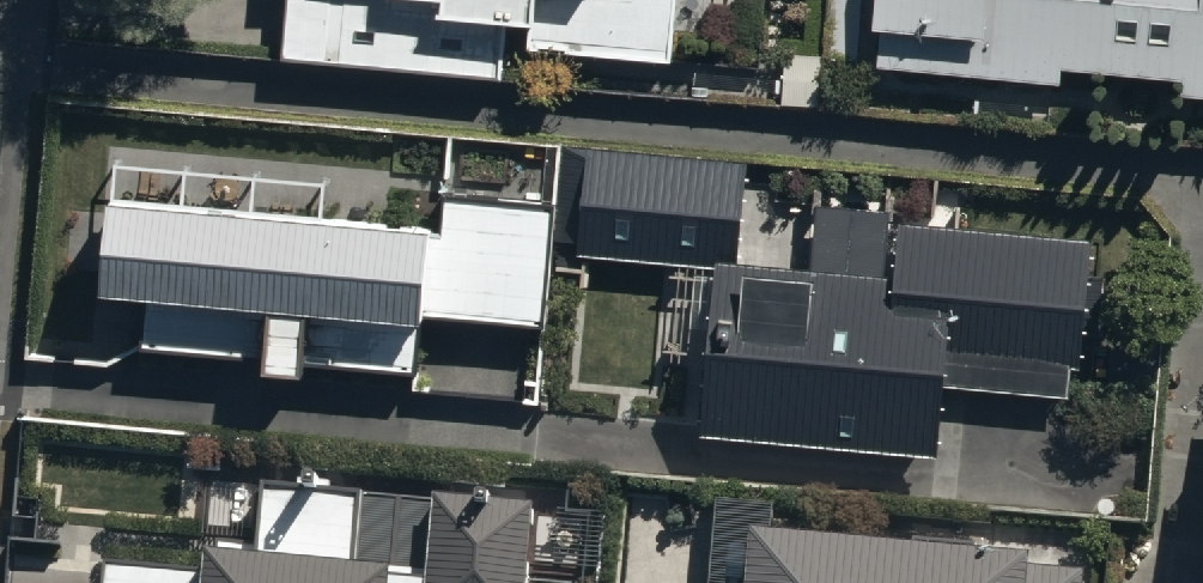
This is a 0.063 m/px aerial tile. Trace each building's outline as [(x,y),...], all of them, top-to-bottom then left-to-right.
[(287,62),(506,80),(511,23),(535,25),(532,51),(673,63),(679,0),(292,0),(287,62)] [(874,70),(1064,87),(1066,68),(1183,79),(1181,99),(1202,101),(1202,0),(881,0),(874,70)] [(717,264),(741,266),(752,163),(566,145),(560,206),(555,254),(717,269),(717,264)] [(153,298),(149,350),(418,374),(423,321),(549,332),(555,254),(560,206),(446,195),(443,229),(115,200),(107,294),(153,298)] [(894,214),(818,207),(813,272),(741,266),(717,264),(717,269),(702,437),(941,459),(947,389),(1072,400),(1080,309),(1089,310),(1095,244),(893,226),(894,214)] [(542,518),(267,493),(262,550),(222,547),(220,562),(212,561),(210,576),(210,582),(536,582),(542,518)] [(773,543),(776,508),(719,503),(712,582),(752,582),(755,541),(773,543)] [(755,541),(752,582),(1083,582),(1084,577),(1033,573),(1034,566),(773,543),(755,541)] [(210,576),(110,567),(108,582),(210,582),(210,576)]
